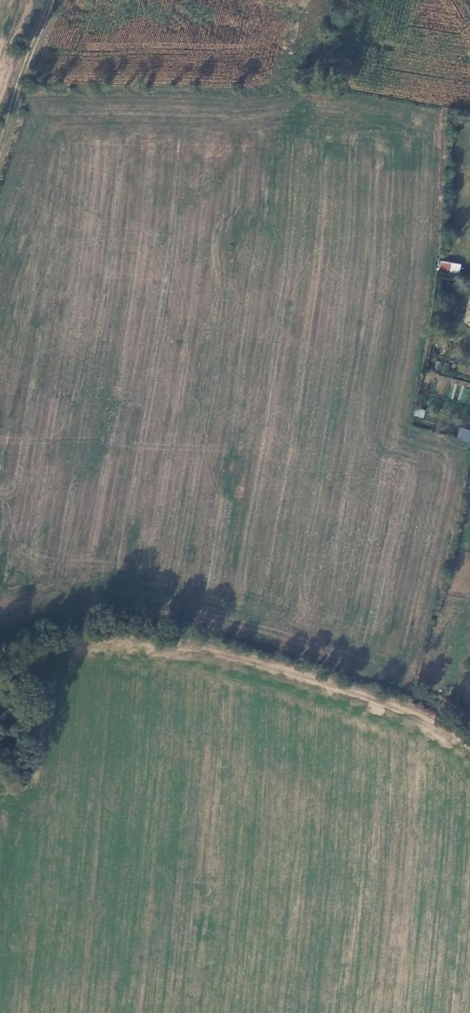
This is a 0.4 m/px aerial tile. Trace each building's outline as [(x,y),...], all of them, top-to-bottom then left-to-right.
[(460,273),(461,264),(440,261),(439,271),(460,273)] [(414,416),(423,418),(424,411),(415,409),(414,416)] [(456,439),(469,443),(469,441),(469,430),(459,427),(456,439)]
